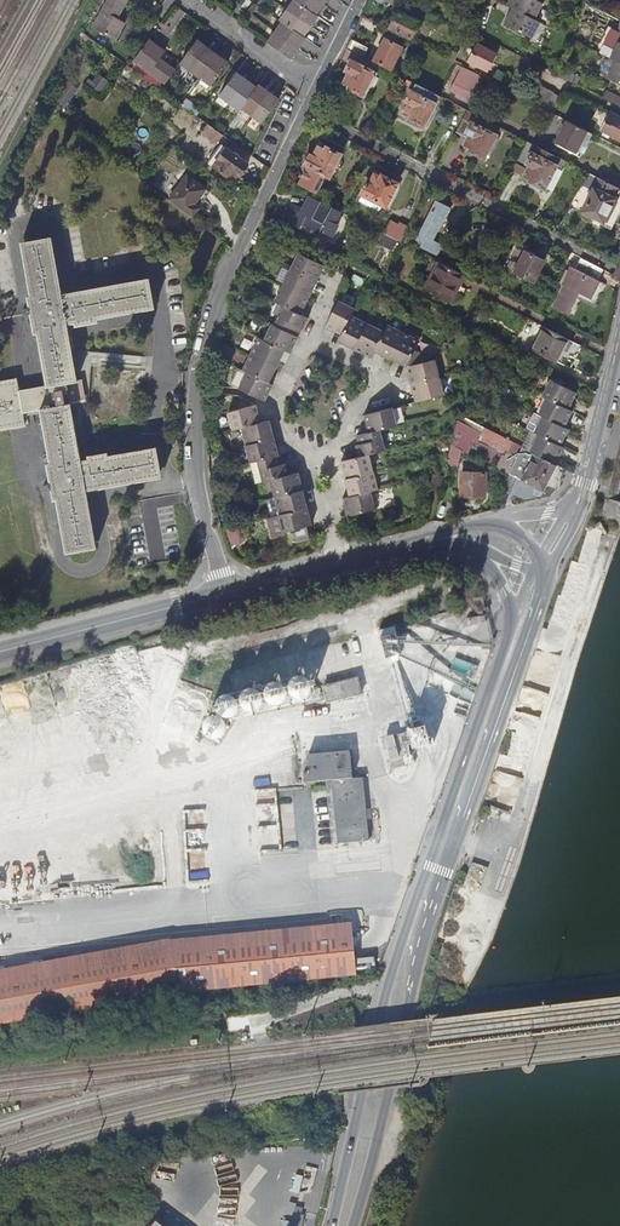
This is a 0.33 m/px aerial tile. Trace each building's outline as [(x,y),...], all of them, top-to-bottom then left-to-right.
[(127,2),(125,0),(108,0),(94,27),(116,40),(126,22),(118,18),(127,2)] [(295,0),(288,9),(311,26),(318,16),(316,14),(315,15),(295,0)] [(295,0),(315,15),(316,14),(323,4),(317,0),(295,0)] [(514,4),(519,7),(542,19),(552,0),(516,0),(514,4)] [(542,19),(519,7),(511,23),(540,38),(548,22),(542,19)] [(280,20),(284,22),(303,36),(311,26),(288,9),(280,20)] [(421,21),(400,10),(392,25),(413,36),(421,21)] [(284,22),(277,32),(299,49),(307,39),(303,36),(284,22)] [(619,30),(611,45),(619,49),(619,30)] [(292,59),(299,49),(277,32),(269,43),(292,59)] [(403,46),(387,37),(376,57),(393,66),(403,46)] [(134,60),(165,83),(175,69),(160,58),(166,51),(150,39),(134,60)] [(180,63),(191,70),(208,47),(198,40),(180,63)] [(347,49),(362,57),(367,49),(351,41),(347,49)] [(498,52),(478,42),(470,59),(490,70),(498,52)] [(184,79),(195,87),(218,55),(208,47),(191,70),(184,79)] [(377,65),(362,57),(347,49),(343,58),(350,61),(344,73),(346,75),(342,83),(350,87),(349,89),(362,95),(377,65)] [(218,55),(195,87),(205,94),(229,62),(218,55)] [(617,57),(612,59),(607,70),(608,74),(619,80),(619,59),(617,57)] [(475,91),(483,74),(464,64),(455,80),(475,91)] [(567,71),(565,76),(582,85),(586,77),(577,73),(575,76),(567,71)] [(219,96),(230,103),(247,80),(236,72),(219,96)] [(438,96),(405,79),(402,85),(412,90),(405,104),(408,106),(404,115),(410,118),(410,120),(422,126),(438,96)] [(247,80),(230,103),(240,110),(242,108),(256,87),(247,80)] [(531,99),(539,102),(547,86),(539,82),(531,99)] [(256,87),(242,108),(252,115),(269,92),(258,84),(256,87)] [(542,104),(547,107),(555,90),(547,86),(539,102),(542,104)] [(269,92),(252,115),(263,123),(280,100),(269,92)] [(590,129),(547,107),(542,104),(531,129),(571,150),(574,143),(581,147),(590,129)] [(498,127),(465,110),(463,115),(472,120),(470,122),(461,118),(454,133),(466,139),(462,145),(470,148),(468,150),(483,157),(498,127)] [(611,110),(603,127),(619,136),(619,115),(611,110)] [(225,133),(209,122),(203,130),(219,141),(225,133)] [(535,145),(526,141),(515,162),(519,164),(529,156),(531,153),(535,145)] [(251,162),(229,145),(215,163),(235,178),(239,172),(242,174),(251,162)] [(313,153),(311,152),(305,165),(308,166),(299,183),(315,191),(317,188),(320,187),(323,181),(322,178),(324,174),(329,176),(340,155),(325,147),(324,149),(317,145),(313,153)] [(558,158),(535,145),(531,153),(555,165),(558,158)] [(554,168),(555,165),(531,153),(529,156),(525,166),(527,167),(523,175),(529,178),(529,180),(544,188),(544,186),(551,189),(559,170),(554,168)] [(170,198),(193,216),(201,205),(200,205),(196,202),(207,186),(189,172),(170,198)] [(618,188),(586,172),(582,181),(590,185),(585,195),(588,197),(584,206),(588,208),(588,210),(603,218),(614,196),(618,188)] [(380,177),(374,174),(370,182),(368,180),(361,193),(385,205),(396,183),(381,176),(380,177)] [(505,183),(496,201),(506,206),(515,188),(505,183)] [(211,189),(207,186),(196,202),(200,205),(211,189)] [(342,213),(340,212),(309,196),(301,212),(290,207),(283,222),(301,230),(303,226),(320,234),(323,228),(326,230),(324,233),(334,238),(339,226),(336,224),(342,213)] [(619,199),(614,196),(603,218),(601,221),(607,224),(619,199)] [(450,209),(435,201),(415,241),(421,244),(419,247),(432,254),(438,243),(431,240),(438,224),(442,225),(450,209)] [(566,216),(563,222),(568,225),(572,219),(566,216)] [(382,233),(399,242),(406,229),(389,220),(382,233)] [(52,465),(48,466),(55,505),(59,504),(67,555),(97,550),(87,492),(163,479),(158,446),(80,459),(70,403),(85,401),(81,381),(78,381),(67,320),(155,305),(150,279),(62,294),(52,236),(22,241),(47,385),(20,389),(18,377),(0,380),(0,430),(25,425),(23,412),(42,408),(52,465)] [(543,260),(523,249),(513,270),(533,280),(543,260)] [(291,269),(318,282),(326,267),(299,253),(291,269)] [(552,305),(567,313),(578,292),(589,297),(598,280),(596,279),(601,268),(581,257),(575,268),(570,266),(561,283),(562,284),(552,305)] [(463,274),(440,263),(426,290),(449,302),(463,274)] [(282,285),(309,299),(318,282),(291,269),(290,270),(282,266),(276,279),(284,283),(282,285)] [(309,299),(282,285),(274,301),(286,307),(301,315),(309,299)] [(324,327),(340,335),(349,316),(353,308),(338,301),(324,327)] [(301,315),(286,307),(281,316),(279,315),(274,325),(297,337),(301,329),(304,330),(309,319),(301,315)] [(349,316),(340,335),(337,341),(353,349),(365,325),(349,316)] [(266,341),(285,351),(291,354),(299,339),(297,337),(274,325),(266,341)] [(369,358),(372,351),(381,333),(365,325),(353,349),(369,358)] [(381,333),(372,351),(389,360),(401,335),(384,327),(381,333)] [(571,341),(546,329),(535,351),(558,363),(563,353),(565,354),(571,341)] [(389,360),(406,369),(422,365),(421,357),(412,352),(417,343),(401,335),(389,360)] [(277,367),(285,351),(266,341),(260,338),(251,354),(277,367)] [(247,373),(269,384),(277,367),(251,354),(243,371),(247,373)] [(433,362),(422,365),(406,369),(409,387),(437,380),(433,362)] [(542,389),(546,391),(567,403),(575,385),(550,372),(542,389)] [(271,385),(269,384),(247,373),(239,388),(263,400),(271,385)] [(409,387),(413,404),(441,397),(437,380),(409,387)] [(537,408),(542,410),(564,422),(573,405),(567,403),(546,391),(537,408)] [(209,394),(209,404),(220,404),(220,395),(209,394)] [(261,425),(257,406),(229,414),(234,433),(242,431),(261,425)] [(363,418),(367,436),(379,433),(395,428),(391,410),(363,418)] [(533,426),(537,428),(559,440),(567,423),(564,422),(542,410),(533,426)] [(247,448),(276,440),(272,422),(261,425),(242,431),(247,448)] [(528,446),(554,459),(563,442),(559,440),(537,428),(528,446)] [(355,447),(358,459),(369,456),(382,453),(380,444),(382,443),(379,433),(367,436),(356,439),(358,446),(355,447)] [(523,443),(505,434),(500,444),(518,453),(523,443)] [(251,466),(280,459),(276,440),(247,448),(251,466)] [(465,448),(454,443),(453,449),(463,455),(465,448)] [(528,446),(524,444),(511,471),(544,488),(547,482),(552,485),(557,483),(566,465),(554,459),(528,446)] [(340,464),(345,482),(374,475),(369,456),(358,459),(340,464)] [(283,458),(280,459),(251,466),(247,468),(252,487),(271,482),(290,477),(288,466),(285,467),(283,458)] [(463,474),(463,495),(487,496),(487,475),(463,474)] [(275,500),(304,493),(300,475),(290,477),(271,482),(275,500)] [(345,482),(349,500),(370,495),(378,493),(374,475),(345,482)] [(440,488),(443,477),(433,475),(430,485),(440,488)] [(308,511),(304,493),(275,500),(279,518),(308,511)] [(348,521),(350,520),(374,513),(370,495),(349,500),(343,501),(348,521)] [(312,528),(308,511),(279,518),(266,521),(271,542),(284,539),(283,535),(294,532),(297,544),(309,541),(306,529),(311,528),(312,528)] [(356,681),(323,689),(326,702),(327,705),(360,697),(356,681)] [(285,692),(285,696),(285,699),(287,703),(290,706),(293,707),(297,708),(301,707),(304,704),(307,701),(308,698),(308,694),(307,691),(305,687),(301,685),(298,684),(294,684),(290,686),(287,688),(285,692)] [(261,698),(260,702),(261,706),(263,709),(266,712),(269,713),(273,714),(277,713),(280,711),(282,708),(284,704),(284,700),(283,697),(280,694),(277,692),(274,691),(270,691),(266,692),(263,695),(261,698)] [(237,704),(236,708),(236,712),(238,716),(241,718),(245,720),(249,720),(252,719),(255,717),(258,714),(259,711),(259,707),(258,703),(256,700),(253,698),(249,697),(245,697),(242,698),(239,701),(237,704)] [(212,711),(212,715),(212,719),(214,722),(217,725),(220,726),(224,727),(228,726),(231,724),(234,721),(235,717),(235,713),(234,710),(231,707),(228,704),(225,703),(221,704),(217,705),(214,707),(212,711)] [(431,749),(425,730),(406,736),(411,754),(431,749)] [(337,846),(367,844),(362,780),(350,781),(348,754),(306,758),(308,784),(330,783),(337,846)] [(358,974),(356,929),(244,939),(171,946),(179,994),(354,975),(358,974)] [(132,999),(179,994),(171,946),(170,940),(0,970),(0,1023),(132,999)]
